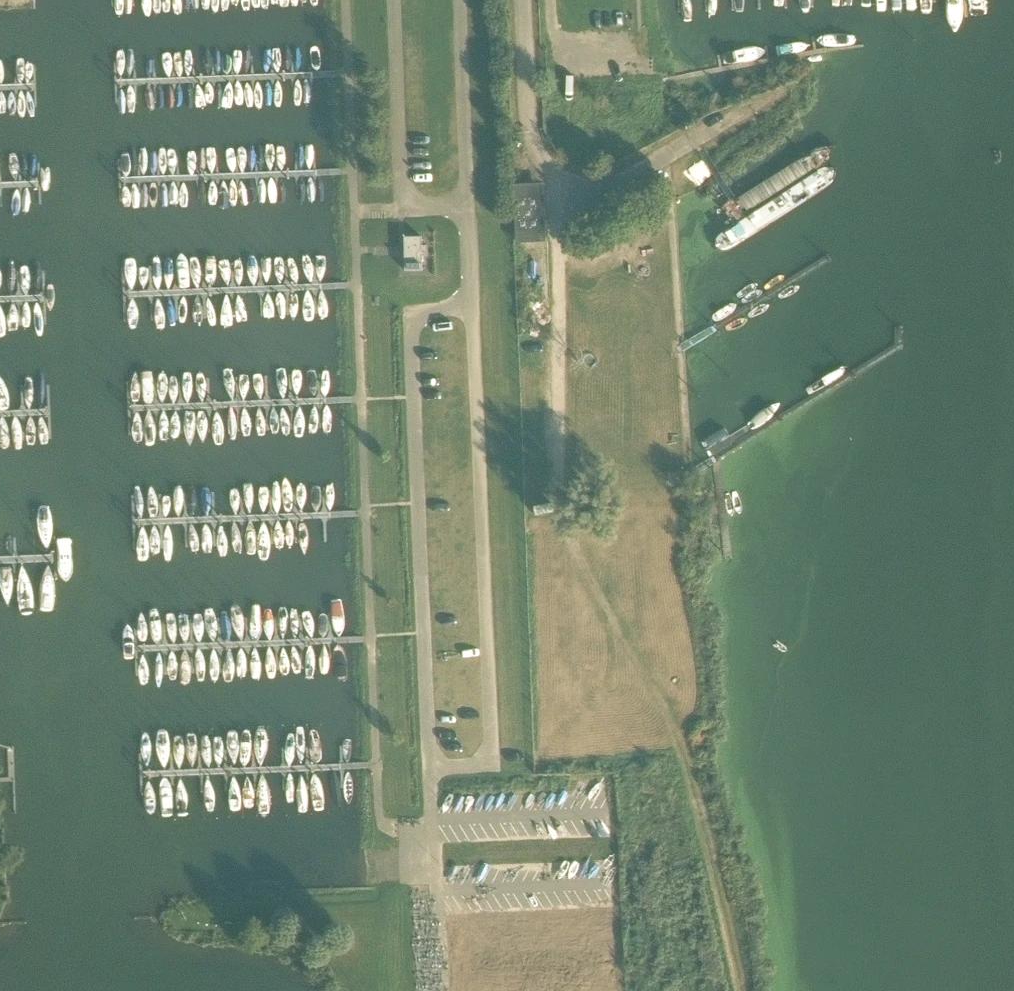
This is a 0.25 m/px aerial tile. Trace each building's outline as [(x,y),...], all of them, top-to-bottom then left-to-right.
[(733,201),(722,208),(734,221),(825,164),(834,146),(811,152),(733,201)] [(516,186),(518,242),(541,241),(539,185),(516,186)] [(406,271),(423,270),(422,237),(405,237),(406,271)]
